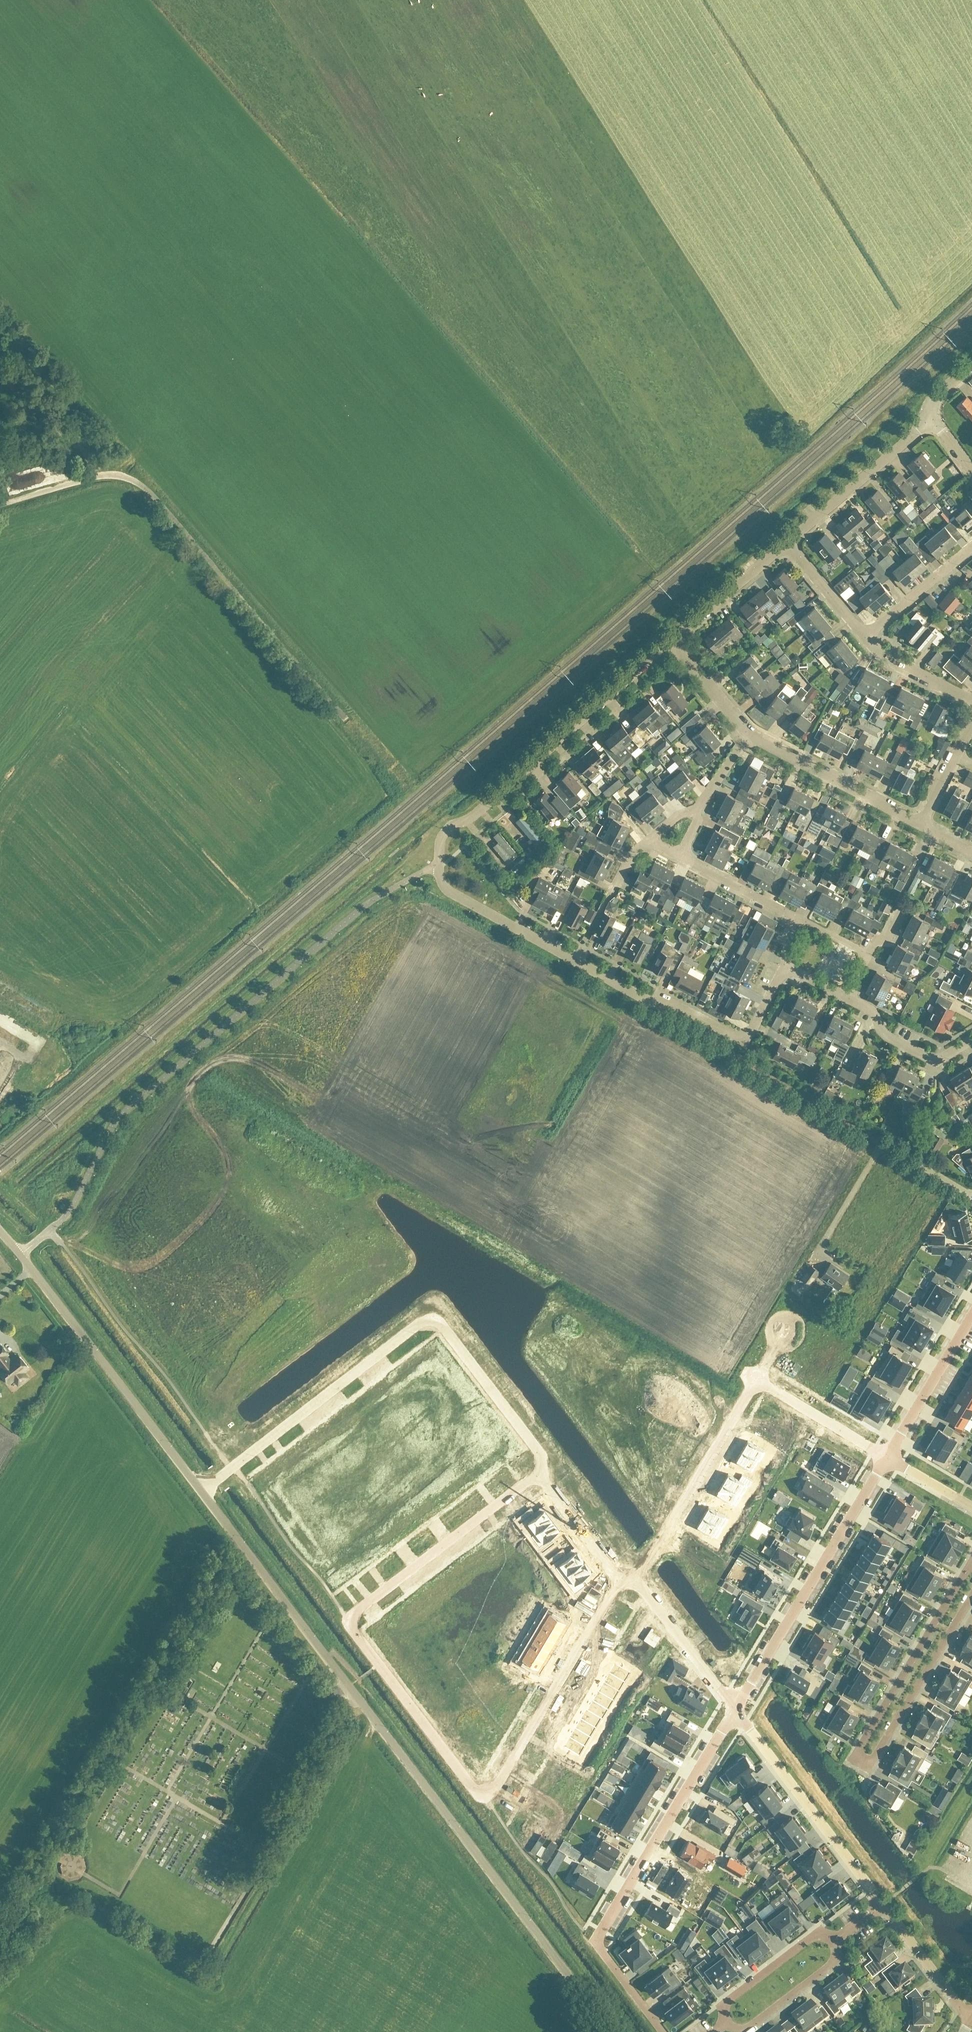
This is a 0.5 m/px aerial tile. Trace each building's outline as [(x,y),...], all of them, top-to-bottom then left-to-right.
[(970,416),(971,418),(971,403),(967,397),(958,406),(962,411),(968,418),(970,416)] [(920,486),(919,486),(923,491),(940,476),(921,454),(909,465),(916,472),(911,476),(920,486)] [(923,491),(919,486),(914,491),(912,488),(900,473),(888,483),(900,498),(904,495),(909,502),(917,495),(923,502),(928,498),(923,491)] [(890,516),(895,512),(891,506),(878,491),(867,501),(880,516),(886,511),(890,516)] [(903,510),(914,519),(920,512),(909,502),(903,510)] [(940,508),(951,521),(955,517),(967,532),(971,528),(971,503),(960,513),(956,508),(951,512),(945,504),(940,508)] [(847,517),(860,532),(865,528),(875,540),(885,531),(872,517),(868,521),(857,509),(847,517)] [(901,510),(896,514),(906,525),(911,521),(901,510)] [(866,539),(860,532),(847,517),(838,526),(848,538),(843,542),(851,552),(861,543),(866,539)] [(935,534),(947,549),(957,540),(950,532),(956,527),(951,521),(935,534)] [(878,537),(883,543),(889,539),(885,533),(878,537)] [(930,549),(937,557),(947,549),(935,534),(929,539),(925,535),(916,544),(918,546),(924,554),(930,549)] [(829,562),(841,552),(826,535),(814,545),(829,562)] [(918,546),(916,544),(909,536),(900,544),(910,556),(904,562),(915,575),(926,565),(913,550),(918,546)] [(858,562),(850,551),(844,556),(852,567),(858,562)] [(915,575),(904,562),(899,566),(888,554),(879,562),(883,568),(887,572),(891,568),(904,584),(915,575)] [(870,590),(882,604),(892,596),(882,584),(887,580),(880,571),(883,568),(879,562),(875,565),(877,568),(872,572),(875,576),(871,579),(869,578),(866,582),(866,583),(865,584),(870,590)] [(864,595),(860,598),(872,612),(882,604),(870,590),(865,584),(853,570),(843,578),(848,584),(853,580),(856,585),(856,586),(864,595)] [(791,605),(800,597),(794,589),(798,586),(785,571),(774,580),(787,595),(784,597),(791,605)] [(751,599),(764,614),(771,608),(776,614),(784,606),(777,597),(772,601),(763,590),(751,599)] [(950,614),(955,609),(961,601),(951,592),(948,595),(944,599),(940,605),(950,614)] [(764,614),(751,599),(741,608),(750,619),(746,623),(754,633),(763,625),(758,619),(764,614)] [(782,613),(788,620),(796,613),(791,606),(782,613)] [(809,628),(823,617),(816,608),(804,618),(800,612),(788,622),(792,627),(801,619),(809,628)] [(906,635),(915,643),(928,628),(923,624),(926,620),(917,613),(909,622),(914,626),(906,635)] [(823,617),(809,628),(809,629),(805,633),(813,643),(809,646),(813,651),(824,642),(820,637),(832,627),(823,617)] [(735,641),(742,635),(729,619),(705,639),(720,656),(726,651),(723,647),(733,638),(735,641)] [(928,628),(915,643),(924,651),(932,641),(937,645),(945,636),(936,628),(933,632),(928,628)] [(775,642),(770,636),(762,642),(767,648),(775,642)] [(964,654),(971,661),(971,637),(971,636),(967,641),(971,645),(964,654)] [(819,659),(824,655),(831,664),(850,648),(842,639),(830,649),(826,644),(815,654),(819,659)] [(850,648),(831,664),(832,665),(836,661),(844,671),(859,659),(850,648)] [(964,654),(960,658),(954,653),(943,666),(957,677),(964,669),(971,676),(971,675),(971,661),(964,654)] [(736,676),(745,686),(759,674),(755,669),(759,665),(751,656),(740,665),(744,670),(736,676)] [(857,685),(868,691),(877,674),(866,668),(857,685)] [(771,674),(769,676),(764,680),(759,674),(745,686),(753,696),(759,692),(764,698),(780,685),(771,674)] [(889,680),(877,674),(868,691),(869,691),(866,696),(877,702),(875,707),(880,710),(887,696),(882,694),(889,680)] [(817,675),(814,685),(821,687),(824,678),(817,675)] [(840,683),(837,688),(842,692),(851,680),(846,676),(840,683)] [(842,692),(836,700),(841,704),(856,684),(851,680),(842,692)] [(656,699),(665,709),(667,712),(672,707),(676,713),(688,703),(673,685),(661,695),(656,699)] [(795,695),(792,698),(782,690),(766,710),(777,718),(786,707),(792,711),(801,699),(807,692),(801,687),(795,695)] [(888,714),(890,710),(900,716),(904,710),(912,693),(902,687),(895,701),(888,698),(881,711),(888,714)] [(909,718),(913,721),(910,726),(916,729),(923,716),(917,713),(925,699),(912,693),(904,710),(900,716),(908,720),(909,718)] [(801,699),(792,711),(799,716),(789,728),(800,737),(811,722),(805,717),(813,708),(801,699)] [(648,701),(640,708),(657,728),(662,724),(663,725),(666,722),(668,725),(674,720),(667,712),(665,709),(660,714),(654,706),(648,701)] [(835,704),(830,702),(825,710),(831,713),(835,704)] [(950,730),(941,725),(949,710),(936,703),(929,718),(936,722),(931,731),(939,736),(945,739),(950,730)] [(833,713),(838,716),(843,708),(837,705),(833,713)] [(631,715),(637,722),(632,727),(646,744),(655,736),(653,733),(652,732),(657,728),(640,708),(631,715)] [(685,732),(694,724),(690,719),(681,727),(685,732)] [(816,745),(828,751),(835,738),(829,735),(833,727),(822,722),(814,737),(819,740),(816,745)] [(641,748),(646,744),(632,727),(627,731),(621,724),(612,732),(630,753),(631,752),(639,745),(641,748)] [(681,737),(685,743),(688,746),(689,745),(694,750),(700,745),(699,744),(713,733),(706,725),(696,734),(691,728),(681,737)] [(835,738),(828,751),(839,757),(842,751),(847,754),(855,739),(839,730),(835,738)] [(631,752),(630,753),(612,732),(604,739),(615,752),(610,757),(618,766),(619,767),(625,762),(624,761),(632,754),(631,752)] [(856,766),(868,772),(876,756),(870,752),(872,748),(864,744),(869,736),(862,732),(854,748),(863,753),(856,766)] [(699,744),(700,745),(701,746),(695,752),(698,755),(695,757),(703,767),(715,756),(710,751),(720,742),(713,733),(699,744)] [(897,748),(903,751),(909,741),(904,737),(897,748)] [(939,753),(946,754),(948,741),(940,740),(939,753)] [(910,769),(916,757),(920,748),(910,743),(905,751),(903,754),(895,769),(900,772),(893,785),(906,792),(914,778),(906,774),(909,768),(910,769)] [(585,755),(597,769),(598,769),(603,765),(610,772),(618,766),(610,757),(606,752),(601,756),(594,748),(585,755)] [(903,754),(897,751),(891,763),(889,766),(895,769),(903,754)] [(672,758),(679,766),(671,773),(686,791),(694,784),(683,771),(686,768),(685,766),(687,764),(678,754),(672,758)] [(601,773),(598,769),(597,769),(585,755),(576,762),(586,774),(592,781),(601,773)] [(876,756),(868,772),(879,778),(888,762),(876,756)] [(947,769),(952,759),(946,756),(941,766),(947,769)] [(745,775),(761,783),(764,778),(770,781),(775,771),(762,764),(760,770),(750,765),(745,775)] [(582,799),(576,792),(582,787),(569,773),(557,783),(566,793),(561,798),(570,809),(582,799)] [(686,791),(671,773),(662,781),(659,776),(654,780),(663,791),(668,787),(677,798),(686,791)] [(706,774),(701,778),(705,784),(710,780),(706,774)] [(759,789),(761,783),(745,775),(740,785),(756,793),(753,798),(759,801),(764,792),(759,789)] [(644,801),(656,815),(665,808),(657,799),(663,794),(653,781),(647,786),(649,789),(645,793),(649,797),(644,801)] [(597,796),(602,792),(594,782),(589,787),(597,796)] [(635,788),(628,793),(632,798),(639,793),(635,788)] [(796,809),(804,793),(794,788),(786,804),(796,809)] [(966,810),(970,803),(959,797),(962,791),(957,788),(944,812),(956,818),(962,808),(966,810)] [(535,802),(550,819),(556,814),(559,818),(569,810),(557,796),(552,800),(546,793),(535,802)] [(809,808),(814,798),(804,793),(796,809),(801,812),(797,819),(795,823),(800,825),(798,829),(804,832),(811,819),(808,818),(812,810),(809,808)] [(640,795),(635,799),(626,807),(634,817),(640,813),(648,823),(656,815),(644,801),(640,795)] [(722,805),(743,816),(748,806),(751,807),(755,801),(750,799),(747,805),(728,795),(722,805)] [(777,816),(784,803),(777,799),(770,813),(777,816)] [(617,812),(614,819),(609,816),(604,826),(625,837),(630,827),(619,821),(624,811),(620,806),(612,802),(609,808),(617,812)] [(738,826),(743,816),(722,805),(717,815),(732,823),(732,824),(733,825),(733,826),(731,830),(742,835),(745,829),(738,826)] [(824,824),(828,826),(837,810),(827,805),(821,818),(815,815),(807,831),(817,836),(824,824)] [(847,815),(837,810),(828,826),(826,831),(831,833),(827,841),(837,847),(846,831),(840,828),(845,819),(847,815)] [(523,821),(519,825),(531,839),(535,835),(523,821)] [(588,838),(597,843),(600,837),(620,847),(625,837),(604,826),(603,826),(598,836),(589,831),(586,837),(588,838)] [(861,847),(869,831),(858,826),(853,835),(847,832),(840,845),(846,848),(849,842),(861,847)] [(711,840),(727,849),(727,848),(730,843),(735,846),(741,836),(730,831),(727,836),(716,830),(711,840)] [(869,831),(861,847),(871,853),(868,859),(874,862),(881,849),(875,846),(880,837),(869,831)] [(506,861),(515,854),(497,833),(492,838),(496,844),(494,846),(506,861)] [(749,837),(746,845),(753,848),(756,841),(749,837)] [(595,850),(598,844),(597,843),(588,838),(584,844),(590,847),(588,851),(595,855),(592,860),(608,869),(614,859),(595,850)] [(733,851),(727,848),(727,849),(711,840),(705,850),(716,855),(713,861),(724,867),(733,851)] [(536,855),(544,848),(540,843),(532,850),(536,855)] [(890,871),(891,871),(894,865),(902,849),(891,843),(886,852),(881,849),(874,862),(871,869),(876,872),(880,865),(890,871)] [(798,844),(794,851),(802,855),(806,848),(798,844)] [(905,882),(917,859),(912,856),(913,854),(902,849),(891,871),(897,874),(895,877),(905,882)] [(758,884),(766,867),(769,862),(764,859),(753,854),(747,864),(754,868),(748,879),(750,880),(750,882),(754,884),(756,883),(758,884)] [(923,880),(924,879),(933,884),(944,862),(935,857),(928,869),(921,866),(916,876),(923,880)] [(608,869),(592,860),(589,866),(584,863),(578,874),(589,879),(592,873),(603,879),(608,869)] [(769,862),(766,867),(758,884),(768,889),(773,878),(779,881),(786,869),(786,868),(770,860),(769,862)] [(647,887),(648,889),(651,891),(653,890),(656,885),(665,867),(655,862),(650,872),(642,868),(633,885),(636,887),(634,890),(640,893),(642,890),(645,892),(647,887)] [(949,894),(955,883),(948,880),(954,867),(944,862),(933,884),(938,886),(938,888),(949,894)] [(519,863),(511,870),(515,874),(523,868),(519,863)] [(675,873),(665,867),(656,885),(653,890),(653,891),(654,893),(657,894),(659,894),(662,895),(658,903),(664,906),(670,895),(665,892),(675,873)] [(780,895),(790,901),(801,878),(786,869),(779,881),(779,882),(785,885),(780,895)] [(826,870),(821,878),(833,887),(838,880),(826,870)] [(971,899),(971,897),(971,876),(968,874),(965,880),(958,877),(955,883),(949,894),(947,897),(961,904),(965,895),(971,899)] [(572,892),(578,895),(585,878),(579,875),(572,892)] [(543,909),(553,892),(556,885),(540,877),(533,892),(535,893),(537,897),(533,904),(543,909)] [(686,901),(695,883),(685,878),(676,895),(671,893),(670,895),(664,906),(663,909),(670,913),(675,903),(677,904),(680,898),(686,901)] [(811,898),(813,895),(815,891),(819,882),(817,886),(811,882),(811,883),(801,878),(790,901),(799,906),(805,895),(811,898)] [(819,882),(815,891),(813,895),(819,898),(813,909),(814,909),(813,911),(822,916),(832,897),(835,892),(835,891),(819,882)] [(705,888),(695,883),(686,901),(696,906),(705,888)] [(571,895),(572,893),(566,890),(565,891),(563,890),(563,889),(556,885),(553,892),(543,909),(553,915),(560,902),(566,905),(571,895)] [(832,897),(822,916),(832,920),(833,919),(839,908),(845,911),(851,900),(845,896),(845,897),(835,892),(832,897)] [(700,910),(694,923),(703,928),(705,925),(710,927),(712,924),(725,899),(715,894),(705,913),(700,910)] [(571,895),(566,905),(572,908),(565,921),(578,928),(588,909),(580,905),(582,900),(571,895)] [(735,904),(725,899),(712,924),(722,929),(721,931),(726,934),(732,923),(727,921),(735,904)] [(852,899),(851,900),(845,911),(851,914),(845,925),(856,931),(867,909),(861,905),(862,904),(852,899)] [(618,905),(611,901),(607,909),(614,913),(618,905)] [(583,922),(589,925),(597,911),(591,907),(583,922)] [(693,925),(694,923),(700,910),(694,907),(686,921),(693,925)] [(640,908),(637,915),(646,919),(649,913),(640,908)] [(872,911),(867,909),(856,931),(866,936),(869,930),(875,933),(886,912),(879,909),(877,913),(873,910),(872,911)] [(744,913),(739,910),(733,920),(739,923),(744,913)] [(623,931),(612,926),(616,919),(604,912),(596,929),(602,933),(598,941),(610,947),(614,939),(618,941),(623,931)] [(935,919),(932,924),(914,915),(908,925),(925,933),(928,928),(933,931),(936,927),(943,930),(945,925),(935,919)] [(751,917),(746,927),(770,940),(775,930),(751,917)] [(931,936),(925,933),(908,925),(903,935),(915,940),(912,945),(923,951),(931,936)] [(648,951),(652,945),(639,938),(642,931),(634,927),(627,940),(633,943),(626,956),(640,963),(647,951),(648,951)] [(770,940),(746,927),(744,932),(744,934),(739,944),(740,944),(750,950),(753,944),(765,950),(770,940)] [(842,960),(849,949),(835,941),(828,952),(842,960)] [(673,947),(666,943),(652,969),(664,976),(671,963),(676,966),(682,954),(672,949),(673,947)] [(751,950),(750,950),(740,944),(732,959),(737,962),(737,963),(753,972),(758,962),(748,956),(751,950)] [(912,945),(909,950),(898,945),(893,955),(909,963),(912,958),(918,961),(923,951),(912,945)] [(888,964),(904,973),(901,978),(907,981),(912,971),(911,971),(914,965),(909,963),(893,955),(888,964)] [(961,977),(971,983),(971,970),(968,968),(971,962),(964,959),(965,957),(961,955),(958,963),(961,964),(958,968),(964,971),(961,977)] [(703,982),(701,981),(704,975),(697,971),(693,977),(688,974),(692,966),(682,960),(673,976),(679,980),(676,986),(682,990),(683,988),(696,995),(703,982)] [(753,972),(737,963),(734,967),(728,964),(722,975),(729,979),(733,973),(748,981),(753,972)] [(932,982),(940,986),(947,971),(939,967),(932,982)] [(888,990),(891,985),(897,988),(899,983),(877,972),(872,982),(888,990)] [(961,977),(956,974),(952,980),(949,978),(947,982),(944,981),(940,988),(954,995),(958,988),(971,995),(971,983),(961,977)] [(715,977),(710,985),(716,989),(721,981),(715,977)] [(718,996),(745,1009),(750,999),(730,988),(732,983),(725,980),(722,985),(723,986),(718,996)] [(917,986),(908,981),(903,990),(912,995),(917,986)] [(888,990),(872,982),(867,992),(871,994),(868,999),(885,1008),(889,1000),(891,999),(894,993),(888,990)] [(30,1011),(36,1003),(21,993),(16,1002),(30,1011)] [(963,997),(971,1004),(971,997),(967,993),(963,997)] [(946,1028),(949,1029),(954,1020),(951,1019),(955,1011),(950,1009),(953,1002),(940,995),(936,1002),(938,1003),(927,1024),(944,1032),(946,1028)] [(740,1019),(745,1009),(718,996),(716,1000),(716,1003),(720,1005),(717,1010),(711,1006),(708,1012),(721,1019),(723,1019),(725,1015),(723,1013),(725,1011),(740,1019)] [(795,1015),(800,1017),(808,1001),(799,996),(793,1008),(786,1004),(779,1017),(791,1023),(795,1015)] [(808,1001),(800,1017),(805,1020),(800,1029),(811,1035),(818,1021),(812,1018),(818,1007),(808,1001)] [(831,1044),(844,1020),(834,1015),(827,1028),(822,1025),(816,1036),(822,1039),(824,1038),(832,1042),(831,1044)] [(844,1020),(831,1044),(839,1048),(833,1058),(841,1062),(849,1047),(844,1044),(854,1026),(844,1020)] [(812,1066),(817,1055),(810,1051),(809,1052),(798,1046),(795,1052),(781,1044),(774,1058),(793,1068),(798,1059),(812,1066)] [(856,1075),(857,1072),(867,1077),(877,1058),(863,1050),(853,1070),(854,1070),(852,1073),(843,1068),(837,1079),(852,1086),(857,1076),(856,1075)] [(895,1086),(901,1088),(909,1072),(899,1067),(893,1080),(885,1076),(877,1090),(886,1094),(888,1089),(892,1091),(895,1086)] [(960,1073),(971,1093),(971,1072),(969,1067),(960,1073)] [(919,1077),(909,1072),(901,1088),(897,1095),(905,1099),(905,1104),(903,1106),(903,1108),(903,1110),(904,1112),(906,1114),(909,1116),(924,1087),(916,1083),(919,1077)] [(960,1073),(951,1079),(954,1084),(948,1088),(958,1103),(963,1100),(966,1101),(971,1097),(971,1093),(960,1073)] [(935,1135),(928,1147),(936,1152),(944,1139),(935,1135)] [(961,1154),(964,1160),(960,1165),(967,1171),(969,1170),(971,1174),(971,1148),(961,1154)] [(966,1213),(950,1217),(957,1242),(971,1238),(971,1237),(966,1213)] [(942,1219),(941,1220),(939,1219),(930,1233),(941,1233),(947,1223),(943,1221),(944,1220),(942,1219)] [(945,1246),(946,1236),(929,1236),(929,1245),(945,1246)] [(948,1247),(932,1247),(932,1255),(943,1255),(948,1247)] [(949,1254),(956,1259),(947,1273),(961,1282),(966,1274),(967,1275),(967,1274),(966,1273),(968,1269),(970,1270),(970,1269),(969,1268),(971,1264),(971,1260),(968,1257),(971,1250),(952,1249),(949,1254)] [(839,1290),(849,1276),(831,1264),(822,1278),(839,1290)] [(810,1265),(801,1278),(811,1285),(820,1272),(810,1265)] [(926,1291),(948,1304),(949,1302),(950,1303),(954,1296),(953,1295),(954,1294),(942,1286),(945,1281),(935,1274),(931,1281),(932,1281),(926,1291)] [(948,1304),(926,1291),(920,1301),(919,1300),(916,1306),(926,1312),(929,1307),(941,1314),(943,1312),(944,1313),(948,1306),(947,1305),(948,1304)] [(919,1321),(922,1315),(910,1308),(904,1318),(909,1321),(906,1327),(928,1340),(933,1332),(931,1331),(933,1329),(927,1325),(919,1321)] [(879,1335),(883,1337),(887,1330),(875,1323),(871,1330),(879,1335)] [(892,1340),(903,1347),(907,1341),(914,1346),(920,1349),(921,1347),(923,1349),(928,1340),(906,1327),(902,1332),(898,1329),(892,1340)] [(0,1343),(0,1344),(0,1365),(2,1367),(0,1369),(0,1372),(9,1383),(14,1379),(18,1384),(27,1377),(23,1372),(29,1368),(20,1356),(14,1361),(10,1361),(8,1362),(4,1357),(9,1354),(0,1343)] [(885,1362),(905,1375),(912,1364),(900,1358),(903,1352),(892,1346),(888,1351),(890,1353),(885,1362)] [(905,1375),(885,1362),(879,1372),(877,1370),(873,1376),(885,1383),(888,1378),(899,1385),(905,1375)] [(860,1395),(884,1410),(885,1407),(887,1408),(891,1401),(890,1399),(876,1391),(880,1386),(870,1380),(860,1395)] [(971,1394),(971,1382),(969,1380),(963,1389),(971,1394)] [(971,1407),(971,1394),(963,1389),(957,1398),(971,1407)] [(382,1390),(376,1395),(386,1409),(393,1403),(382,1390)] [(376,1395),(369,1400),(379,1414),(386,1409),(376,1395)] [(861,1420),(866,1413),(879,1421),(883,1414),(881,1413),(884,1410),(860,1395),(849,1413),(861,1420)] [(957,1398),(952,1407),(970,1418),(971,1415),(971,1407),(957,1398)] [(369,1400),(362,1405),(372,1419),(379,1414),(369,1400)] [(362,1405),(356,1411),(366,1424),(372,1419),(362,1405)] [(958,1424),(962,1427),(968,1418),(970,1419),(970,1418),(952,1407),(946,1417),(958,1424)] [(356,1411),(349,1416),(359,1429),(366,1424),(356,1411)] [(342,1421),(352,1434),(359,1429),(349,1416),(342,1421)] [(480,1425),(470,1433),(474,1439),(478,1436),(486,1446),(503,1433),(502,1432),(503,1431),(497,1423),(496,1424),(495,1423),(485,1431),(480,1425)] [(962,1427),(958,1424),(955,1429),(961,1433),(965,1428),(962,1427)] [(939,1429),(933,1439),(953,1452),(959,1442),(961,1444),(965,1438),(953,1431),(950,1436),(939,1429)] [(953,1452),(933,1439),(926,1450),(938,1456),(935,1462),(946,1468),(950,1462),(947,1461),(953,1452)] [(748,1440),(742,1451),(758,1460),(758,1461),(760,1462),(766,1451),(748,1440)] [(742,1451),(736,1461),(752,1471),(758,1461),(758,1460),(742,1451)] [(819,1459),(812,1470),(825,1478),(829,1471),(842,1479),(847,1471),(847,1470),(850,1465),(840,1459),(840,1458),(834,1454),(834,1456),(832,1454),(826,1463),(819,1459)] [(458,1467),(449,1474),(461,1489),(470,1482),(458,1467)] [(833,1495),(829,1493),(819,1487),(823,1480),(807,1470),(802,1478),(807,1480),(798,1494),(824,1510),(826,1506),(826,1507),(827,1505),(833,1495)] [(728,1473),(722,1483),(743,1496),(748,1486),(749,1487),(753,1481),(742,1474),(739,1479),(728,1473)] [(449,1474),(441,1480),(452,1495),(461,1489),(449,1474)] [(441,1480),(432,1487),(444,1502),(452,1495),(441,1480)] [(722,1483),(716,1494),(736,1506),(743,1496),(722,1483)] [(432,1487),(423,1493),(435,1508),(444,1502),(432,1487)] [(423,1493),(415,1500),(426,1515),(435,1508),(423,1493)] [(791,1499),(785,1496),(781,1502),(786,1506),(791,1499)] [(893,1499),(889,1506),(908,1518),(908,1517),(914,1508),(919,1511),(923,1505),(912,1499),(909,1504),(896,1496),(894,1500),(893,1499)] [(709,1506),(703,1516),(723,1528),(729,1518),(719,1512),(710,1507),(709,1506)] [(886,1514),(884,1517),(895,1524),(892,1529),(902,1535),(912,1519),(908,1517),(908,1518),(889,1506),(884,1513),(886,1514)] [(535,1533),(552,1520),(544,1510),(534,1518),(530,1513),(519,1520),(524,1526),(527,1523),(535,1533)] [(790,1517),(786,1524),(788,1525),(788,1526),(791,1528),(787,1535),(798,1542),(802,1535),(807,1538),(813,1529),(809,1527),(814,1518),(800,1510),(795,1518),(793,1517),(792,1518),(790,1517)] [(703,1516),(696,1526),(717,1538),(723,1528),(703,1516)] [(552,1520),(535,1533),(531,1535),(539,1546),(543,1551),(553,1544),(549,1539),(560,1530),(552,1520)] [(935,1539),(958,1553),(964,1542),(953,1536),(956,1530),(945,1523),(935,1539)] [(887,1554),(892,1545),(885,1541),(881,1538),(874,1534),(868,1543),(887,1554)] [(889,1535),(885,1541),(892,1545),(896,1539),(889,1535)] [(775,1537),(769,1547),(773,1550),(769,1556),(789,1568),(796,1556),(781,1547),(784,1543),(775,1537)] [(940,1557),(950,1563),(957,1553),(958,1553),(935,1539),(926,1556),(937,1562),(940,1557)] [(881,1564),(887,1554),(868,1543),(867,1543),(868,1544),(863,1552),(862,1552),(881,1564)] [(761,1558),(743,1548),(738,1557),(755,1567),(761,1558)] [(563,1577),(584,1561),(583,1561),(584,1560),(577,1551),(576,1552),(576,1551),(565,1559),(561,1554),(551,1562),(563,1577)] [(857,1562),(874,1572),(874,1571),(879,1563),(881,1564),(862,1552),(862,1553),(857,1562),(857,1561),(857,1562)] [(914,1574),(936,1587),(942,1577),(932,1570),(935,1565),(924,1558),(914,1574)] [(584,1561),(563,1577),(575,1593),(585,1585),(581,1580),(592,1572),(591,1571),(592,1570),(585,1561),(584,1562),(584,1561)] [(851,1571),(870,1582),(868,1581),(873,1572),(874,1572),(857,1562),(856,1562),(857,1562),(852,1571),(851,1571)] [(461,1564),(452,1571),(463,1586),(472,1579),(461,1564)] [(752,1591),(751,1591),(768,1601),(769,1601),(768,1600),(772,1594),(773,1594),(776,1588),(780,1581),(780,1582),(781,1581),(759,1567),(754,1575),(760,1579),(753,1591),(752,1591)] [(452,1571),(443,1578),(455,1593),(463,1586),(452,1571)] [(870,1582),(851,1571),(846,1580),(845,1580),(864,1591),(870,1582)] [(936,1587),(914,1574),(905,1590),(916,1597),(919,1592),(929,1598),(936,1587)] [(443,1578),(435,1584),(446,1599),(455,1593),(443,1578)] [(864,1591),(845,1580),(846,1581),(841,1589),(840,1589),(859,1601),(859,1600),(857,1599),(862,1591),(864,1592),(864,1591)] [(435,1584),(426,1591),(438,1606),(446,1599),(435,1584)] [(834,1599),(853,1610),(859,1601),(840,1589),(840,1590),(835,1599),(834,1598),(834,1599)] [(426,1591),(417,1597),(429,1613),(438,1606),(426,1591)] [(742,1615),(737,1623),(751,1631),(763,1612),(755,1607),(758,1602),(744,1593),(740,1599),(744,1602),(738,1612),(742,1615)] [(893,1609),(915,1622),(921,1611),(911,1605),(914,1600),(903,1593),(893,1609)] [(848,1619),(853,1610),(834,1599),(835,1599),(829,1608),(848,1619)] [(848,1619),(829,1608),(823,1618),(840,1628),(845,1618),(847,1620),(848,1619)] [(546,1609),(540,1619),(544,1622),(544,1621),(560,1631),(566,1621),(546,1609)] [(915,1622),(893,1609),(884,1625),(895,1632),(898,1626),(908,1633),(915,1622)] [(539,1630),(538,1631),(555,1640),(560,1631),(544,1621),(544,1622),(539,1630)] [(535,1628),(529,1637),(549,1650),(555,1640),(538,1631),(539,1630),(535,1628)] [(875,1645),(894,1657),(900,1646),(890,1640),(893,1634),(882,1628),(879,1633),(881,1635),(875,1645)] [(811,1634),(807,1641),(827,1653),(833,1644),(838,1647),(841,1641),(831,1635),(828,1640),(815,1632),(813,1635),(811,1634)] [(529,1637),(523,1647),(544,1659),(549,1650),(529,1637)] [(854,1644),(843,1638),(840,1643),(851,1649),(854,1644)] [(805,1649),(803,1653),(815,1660),(812,1665),(823,1672),(826,1666),(821,1663),(827,1653),(807,1641),(803,1648),(805,1649)] [(966,1642),(962,1648),(963,1649),(961,1654),(971,1661),(971,1645),(966,1642)] [(894,1657),(875,1645),(874,1645),(876,1647),(870,1657),(866,1654),(863,1660),(874,1667),(877,1661),(887,1667),(894,1657)] [(523,1647),(514,1662),(525,1668),(529,1663),(538,1669),(544,1659),(523,1647)] [(444,1659),(448,1665),(454,1660),(450,1654),(444,1659)] [(675,1671),(679,1674),(682,1668),(686,1670),(688,1668),(673,1660),(663,1677),(669,1681),(675,1671)] [(872,1669),(861,1662),(858,1668),(860,1669),(854,1680),(873,1691),(879,1681),(869,1675),(872,1669)] [(615,1663),(609,1673),(625,1683),(631,1673),(615,1663)] [(787,1677),(784,1682),(792,1686),(791,1688),(798,1692),(799,1691),(800,1692),(801,1690),(807,1694),(813,1684),(818,1687),(822,1680),(804,1669),(800,1675),(790,1669),(786,1676),(787,1677)] [(964,1693),(971,1681),(971,1674),(964,1670),(960,1676),(951,1670),(948,1675),(947,1674),(943,1680),(964,1693)] [(609,1673),(603,1682),(620,1692),(625,1683),(609,1673)] [(873,1691),(854,1680),(853,1680),(855,1681),(852,1687),(848,1684),(842,1695),(853,1701),(856,1696),(866,1702),(873,1691)] [(964,1693),(943,1680),(939,1687),(940,1687),(938,1692),(947,1698),(943,1704),(954,1710),(964,1693)] [(603,1682),(598,1692),(614,1701),(620,1692),(603,1682)] [(708,1700),(701,1696),(695,1692),(688,1688),(686,1692),(679,1687),(674,1696),(681,1700),(679,1703),(699,1716),(705,1707),(704,1707),(708,1700)] [(598,1692),(592,1701),(609,1711),(614,1701),(598,1692)] [(184,1706),(185,1705),(189,1698),(180,1693),(176,1700),(184,1706)] [(662,1704),(650,1696),(646,1703),(658,1711),(662,1704)] [(853,1727),(853,1726),(852,1726),(858,1716),(848,1709),(851,1704),(840,1697),(831,1713),(853,1727)] [(830,1708),(834,1701),(827,1698),(823,1705),(830,1708)] [(587,1710),(602,1719),(602,1720),(603,1720),(609,1711),(592,1701),(587,1710)] [(941,1732),(945,1725),(952,1715),(941,1708),(937,1714),(928,1708),(925,1713),(924,1712),(920,1719),(937,1729),(941,1732)] [(586,1709),(580,1719),(596,1729),(602,1720),(602,1719),(587,1710),(586,1709)] [(663,1730),(684,1742),(685,1740),(686,1742),(691,1734),(689,1733),(690,1732),(684,1728),(679,1725),(682,1720),(670,1713),(667,1719),(669,1720),(663,1730)] [(831,1713),(821,1729),(832,1736),(835,1731),(847,1737),(853,1727),(831,1713)] [(580,1719),(575,1728),(591,1738),(596,1729),(580,1719)] [(937,1729),(920,1719),(916,1725),(917,1726),(914,1731),(924,1736),(920,1742),(931,1749),(938,1738),(933,1735),(937,1729)] [(575,1728),(569,1738),(585,1747),(591,1738),(575,1728)] [(666,1746),(674,1750),(677,1752),(678,1751),(680,1752),(685,1745),(683,1744),(684,1742),(663,1730),(657,1739),(655,1738),(652,1744),(663,1751),(666,1746)] [(569,1738),(563,1747),(580,1757),(585,1747),(569,1738)] [(897,1757),(918,1770),(928,1753),(918,1746),(914,1752),(905,1747),(902,1751),(901,1751),(897,1757)] [(743,1756),(738,1760),(739,1762),(725,1772),(734,1783),(739,1780),(746,1789),(756,1781),(749,1772),(755,1768),(746,1756),(745,1758),(743,1756)] [(641,1766),(662,1778),(661,1777),(667,1768),(647,1757),(641,1766)] [(918,1770),(897,1757),(893,1764),(894,1764),(891,1769),(901,1775),(897,1781),(908,1787),(918,1770)] [(558,1759),(551,1770),(570,1781),(576,1770),(584,1775),(588,1769),(573,1760),(569,1766),(558,1759)] [(641,1766),(636,1776),(656,1788),(662,1778),(641,1766)] [(630,1785),(650,1796),(655,1787),(656,1788),(636,1776),(630,1785)] [(902,1789),(892,1783),(888,1789),(878,1783),(877,1785),(876,1784),(874,1785),(872,1787),(871,1789),(870,1791),(870,1794),(871,1794),(870,1796),(891,1808),(902,1789)] [(630,1785),(625,1794),(645,1806),(645,1805),(650,1796),(630,1785)] [(758,1807),(776,1793),(772,1787),(770,1788),(767,1785),(757,1793),(754,1788),(744,1795),(755,1810),(756,1808),(758,1807)] [(770,1813),(782,1804),(780,1801),(781,1800),(776,1793),(758,1807),(765,1817),(760,1820),(764,1825),(774,1818),(770,1813)] [(640,1815),(645,1806),(625,1794),(619,1803),(640,1815)] [(731,1799),(725,1796),(722,1802),(727,1805),(731,1799)] [(942,1808),(946,1803),(938,1798),(935,1804),(942,1808)] [(640,1815),(619,1803),(614,1813),(633,1824),(639,1815),(639,1816),(640,1815)] [(722,1817),(713,1812),(708,1809),(707,1812),(706,1811),(702,1817),(703,1818),(702,1820),(708,1824),(708,1826),(714,1830),(715,1828),(721,1832),(728,1822),(734,1826),(737,1820),(725,1812),(722,1817)] [(627,1834),(633,1824),(614,1813),(608,1822),(627,1834)] [(775,1830),(782,1839),(801,1825),(796,1819),(794,1820),(792,1817),(780,1826),(776,1821),(767,1829),(771,1834),(775,1830)] [(806,1832),(801,1825),(782,1839),(779,1841),(786,1851),(785,1852),(789,1857),(798,1850),(795,1845),(806,1836),(804,1833),(806,1832)] [(599,1836),(593,1846),(614,1858),(615,1856),(617,1857),(621,1850),(619,1849),(620,1848),(609,1841),(612,1835),(601,1829),(597,1835),(599,1836)] [(696,1846),(689,1842),(681,1854),(689,1858),(688,1860),(701,1868),(707,1858),(712,1861),(715,1856),(697,1845),(696,1846)] [(613,1859),(614,1858),(593,1846),(588,1855),(585,1854),(582,1860),(593,1867),(596,1861),(598,1863),(608,1868),(609,1867),(610,1868),(615,1861),(613,1859)] [(806,1872),(824,1859),(822,1856),(823,1855),(819,1850),(817,1851),(816,1849),(807,1857),(803,1852),(793,1859),(798,1865),(799,1863),(806,1872)] [(726,1867),(741,1876),(746,1867),(731,1858),(726,1867)] [(824,1859),(806,1872),(813,1881),(811,1883),(815,1888),(825,1881),(821,1876),(831,1868),(830,1867),(831,1866),(827,1861),(826,1862),(824,1859)] [(585,1876),(589,1870),(578,1864),(572,1875),(577,1878),(573,1885),(577,1888),(576,1889),(583,1893),(584,1892),(591,1896),(594,1891),(595,1892),(599,1886),(597,1885),(598,1884),(593,1881),(585,1876)] [(692,1878),(678,1870),(674,1877),(673,1876),(670,1883),(666,1890),(669,1892),(668,1893),(676,1898),(677,1897),(680,1898),(692,1878)] [(811,1894),(818,1904),(824,1899),(829,1906),(831,1905),(833,1907),(841,1901),(839,1899),(849,1891),(843,1885),(842,1886),(839,1881),(836,1883),(826,1891),(822,1886),(811,1894)] [(790,1898),(776,1909),(792,1930),(796,1927),(797,1928),(803,1924),(794,1913),(799,1909),(790,1898)] [(644,1916),(664,1928),(673,1915),(676,1917),(680,1910),(670,1904),(666,1910),(652,1902),(644,1916)] [(761,1920),(770,1931),(774,1928),(783,1939),(789,1935),(787,1933),(792,1930),(776,1909),(761,1920)] [(716,1921),(718,1916),(710,1911),(704,1920),(718,1928),(721,1924),(716,1921)] [(745,1935),(759,1954),(761,1953),(763,1954),(768,1950),(767,1948),(769,1947),(759,1935),(764,1931),(756,1920),(747,1927),(750,1931),(745,1935)] [(757,1956),(759,1954),(745,1935),(740,1939),(736,1935),(727,1942),(735,1953),(740,1949),(750,1962),(751,1960),(753,1962),(759,1957),(757,1956)] [(630,1943),(627,1945),(628,1947),(621,1952),(627,1960),(627,1961),(628,1961),(630,1964),(633,1968),(635,1967),(644,1960),(649,1965),(658,1958),(654,1952),(651,1954),(639,1939),(639,1938),(631,1944),(630,1943)] [(895,1953),(896,1953),(895,1952),(894,1952),(896,1950),(891,1944),(889,1945),(886,1941),(887,1941),(886,1940),(885,1941),(886,1941),(881,1945),(880,1943),(875,1947),(876,1948),(871,1952),(867,1955),(881,1973),(890,1966),(886,1960),(895,1953)] [(713,1960),(727,1979),(729,1977),(730,1979),(736,1974),(735,1973),(737,1971),(727,1959),(732,1955),(724,1944),(714,1951),(718,1956),(713,1960)] [(679,1945),(672,1949),(678,1958),(684,1954),(679,1945)] [(699,1954),(692,1957),(695,1962),(701,1959),(699,1954)] [(725,1980),(727,1979),(713,1960),(708,1963),(704,1959),(695,1966),(703,1977),(708,1974),(718,1986),(719,1985),(721,1986),(726,1982),(725,1980)] [(745,1974),(749,1972),(744,1964),(740,1967),(745,1974)] [(891,1967),(882,1974),(895,1992),(899,1989),(900,1989),(899,1989),(904,1985),(905,1987),(910,1983),(909,1981),(914,1978),(914,1977),(911,1973),(912,1972),(907,1966),(906,1967),(905,1966),(906,1966),(905,1965),(904,1966),(896,1973),(891,1967)] [(863,1979),(856,1969),(850,1973),(857,1983),(863,1979)] [(670,1992),(681,1983),(674,1973),(668,1977),(664,1971),(646,1985),(654,1995),(666,1986),(670,1992)] [(834,1985),(845,1999),(849,1996),(852,2000),(862,1993),(854,1983),(849,1987),(843,1978),(834,1985)] [(845,1999),(834,1985),(824,1993),(831,2001),(826,2005),(835,2016),(840,2012),(839,2010),(848,2003),(845,1999)] [(689,1994),(684,1988),(671,1998),(675,2004),(666,2011),(667,2012),(665,2014),(669,2019),(671,2018),(675,2023),(686,2015),(687,2017),(693,2012),(692,2011),(693,2010),(684,1998),(689,1994)] [(913,2015),(932,2014),(932,2011),(934,2011),(933,2004),(932,2004),(932,2001),(921,2001),(921,1999),(922,1998),(916,1990),(905,1998),(908,2002),(908,2008),(913,2007),(913,2015)] [(749,2002),(756,1996),(753,1992),(746,1997),(749,2002)] [(811,2003),(802,2010),(815,2028),(830,2017),(822,2007),(817,2011),(811,2003)] [(802,2010),(792,2017),(798,2025),(794,2029),(796,2031),(810,2031),(815,2028),(802,2010)] [(913,2015),(914,2022),(909,2022),(909,2028),(907,2031),(922,2031),(923,2030),(922,2029),(922,2027),(933,2027),(933,2024),(934,2024),(934,2016),(932,2016),(932,2014),(913,2015)]
